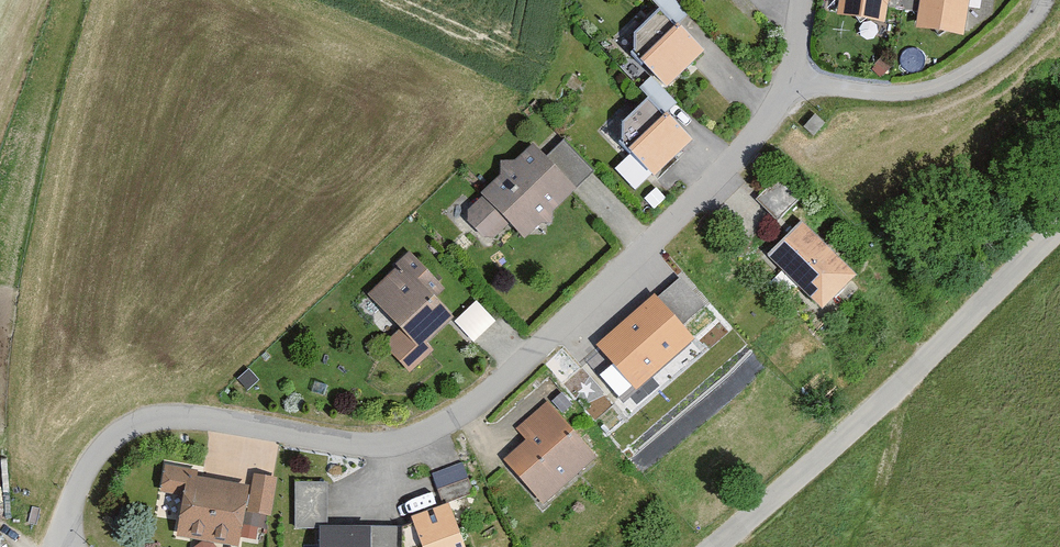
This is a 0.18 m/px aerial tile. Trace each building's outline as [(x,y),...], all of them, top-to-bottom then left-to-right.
[(688,0),(668,0),(677,9),(688,0)] [(838,27),(890,32),(894,0),(842,0),(838,27)] [(919,39),(968,43),(974,0),(925,0),(919,39)] [(623,53),(666,95),(704,61),(661,18),(623,53)] [(655,186),(694,147),(649,106),(609,142),(655,186)] [(498,260),(577,198),(535,151),(461,219),(498,260)] [(804,229),(769,260),(823,320),(858,286),(804,229)] [(465,326),(413,258),(369,298),(399,330),(379,351),(412,380),(465,326)] [(694,335),(654,291),(597,343),(637,387),(694,335)] [(600,465),(551,407),(520,434),(529,447),(506,465),(546,512),(600,465)] [(474,463),(433,478),(443,506),(410,521),(420,546),(465,546),(454,514),(484,502),(474,463)] [(161,469),(158,499),(180,500),(176,546),(246,546),(246,528),(279,527),(281,479),(161,469)] [(327,522),(329,477),(294,476),(293,521),(327,522)] [(321,532),(322,546),(376,546),(376,532),(321,532)]
